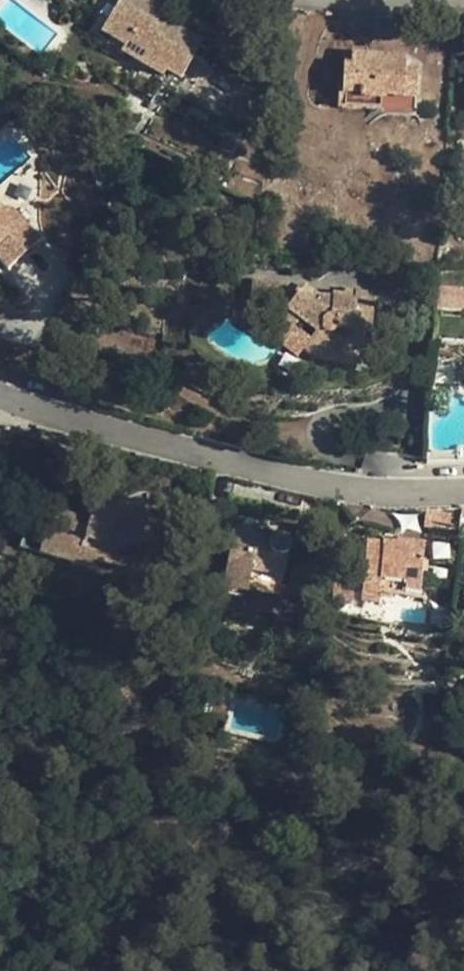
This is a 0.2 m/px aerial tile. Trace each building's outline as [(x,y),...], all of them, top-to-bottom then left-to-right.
[(102,31),(125,45),(140,53),(136,60),(164,77),(168,69),(181,77),(202,42),(160,18),(170,0),(120,0),(102,31)] [(122,53),(136,60),(140,53),(125,45),(122,53)] [(352,65),(344,65),(343,85),(340,85),(339,104),(380,108),(381,96),(417,98),(418,71),(406,70),(406,58),(353,55),(352,65)] [(345,55),(344,65),(352,65),(353,55),(345,55)] [(270,136),(275,106),(256,100),(245,130),(270,136)] [(5,240),(22,257),(40,240),(13,210),(4,210),(0,205),(0,244),(5,240)] [(22,257),(5,240),(0,244),(0,263),(8,271),(22,257)] [(251,280),(245,279),(243,307),(250,308),(251,280)] [(293,284),(251,280),(250,308),(272,310),(280,317),(294,327),(301,319),(318,331),(309,340),(305,347),(320,361),(340,362),(341,358),(361,361),(362,348),(370,348),(376,299),(369,299),(368,292),(346,290),(345,294),(333,293),(333,298),(332,304),(318,301),(318,295),(305,285),(300,289),(293,284)] [(461,309),(462,295),(443,293),(443,307),(461,309)] [(333,298),(318,295),(318,301),(332,304),(333,298)] [(280,317),(267,332),(285,346),(297,356),(305,347),(309,340),(294,327),(280,317)] [(96,495),(90,475),(77,517),(89,520),(96,495)] [(123,503),(96,495),(89,520),(77,517),(50,509),(48,519),(30,514),(26,524),(44,530),(42,544),(94,558),(121,566),(143,561),(142,555),(158,552),(152,526),(147,527),(141,500),(123,503)] [(450,528),(450,513),(427,512),(426,528),(450,528)] [(26,524),(20,548),(93,569),(94,558),(42,544),(44,530),(26,524)] [(255,540),(256,530),(236,527),(227,586),(249,590),(250,584),(280,590),(285,553),(288,550),(290,546),(289,542),(289,540),(283,533),(279,533),(275,534),(272,536),(270,538),(270,542),(255,540)] [(275,533),(256,530),(255,540),(270,542),(270,538),(272,536),(275,534),(279,533),(275,533)] [(405,583),(422,583),(424,545),(401,543),(386,541),(386,544),(366,541),(362,590),(403,594),(404,590),(405,583)] [(159,558),(158,552),(142,555),(143,561),(159,558)] [(350,602),(351,579),(335,577),(334,601),(350,602)] [(421,591),(422,583),(405,583),(404,590),(421,591)] [(249,590),(279,595),(280,590),(250,584),(249,590)] [(288,716),(283,739),(281,744),(295,747),(300,718),(288,716)]
